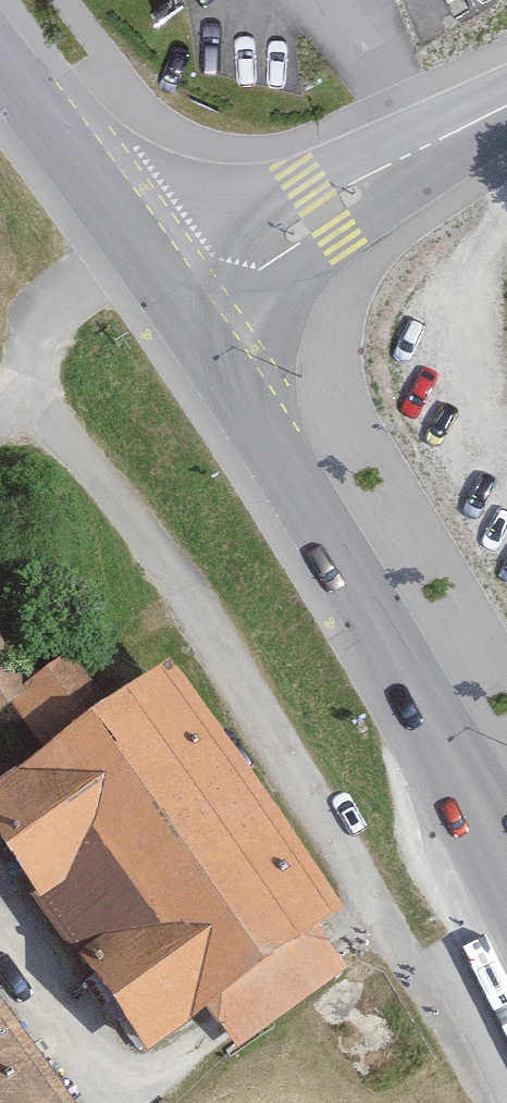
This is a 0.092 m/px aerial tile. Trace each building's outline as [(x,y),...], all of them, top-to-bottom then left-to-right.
[(0,816),(0,828),(165,1068),(223,1028),(244,1059),(355,983),(331,947),(359,928),(189,680),(129,721),(97,675),(56,703),(0,621),(0,742),(28,723),(63,773),(0,816)] [(0,1009),(0,1102),(71,1102),(0,1009)]
